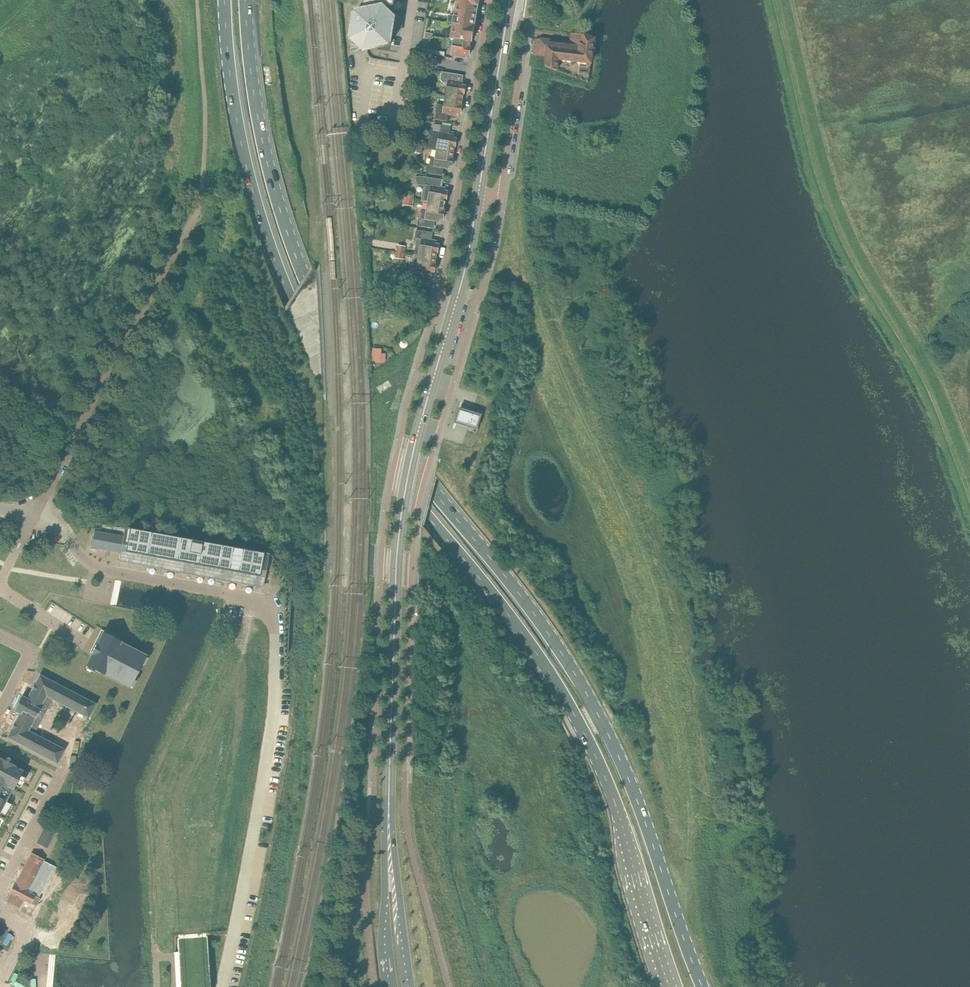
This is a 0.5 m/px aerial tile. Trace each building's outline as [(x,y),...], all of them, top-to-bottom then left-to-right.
[(363,10),(355,11),(351,39),(351,40),(349,52),(362,50),(363,51),(390,45),(394,17),(392,15),(394,5),(395,0),(364,0),(363,10)] [(454,23),(451,38),(454,39),(452,55),(466,58),(466,54),(469,55),(470,47),(470,41),(472,41),(478,6),(479,0),(457,0),(455,17),(449,16),(448,22),(454,23)] [(559,59),(591,63),(595,39),(582,35),(580,34),(573,33),(571,43),(537,39),(534,54),(548,55),(547,67),(557,71),(559,59)] [(442,71),(440,79),(442,82),(448,83),(446,96),(462,99),(463,93),(464,93),(465,85),(462,85),(462,82),(454,81),(455,74),(463,76),(463,75),(454,73),(442,71)] [(438,104),(435,119),(448,121),(449,114),(457,115),(457,112),(461,113),(462,105),(461,105),(462,99),(446,96),(445,105),(438,104)] [(431,131),(428,148),(437,149),(453,152),(454,146),(455,146),(456,138),(453,138),(454,135),(450,134),(443,133),(445,126),(441,125),(434,124),(433,132),(431,131)] [(428,164),(426,172),(433,173),(434,166),(448,168),(449,165),(452,166),(453,158),(452,158),(453,152),(437,149),(436,158),(431,157),(430,164),(428,164)] [(419,177),(415,177),(418,185),(424,185),(421,201),(429,202),(445,205),(445,199),(446,199),(448,191),(444,191),(445,188),(442,187),(440,187),(442,180),(426,177),(422,177),(419,177)] [(398,197),(398,199),(405,200),(404,204),(412,206),(413,199),(405,198),(398,197)] [(419,217),(417,225),(424,226),(425,219),(439,221),(440,218),(443,219),(444,211),(445,205),(429,202),(427,211),(422,210),(421,217),(419,217)] [(367,227),(364,240),(372,241),(374,228),(367,227)] [(416,245),(415,254),(436,258),(437,252),(438,252),(439,244),(436,244),(436,241),(432,240),(422,238),(423,231),(417,230),(415,238),(418,238),(416,245)] [(410,270),(409,278),(415,279),(417,272),(426,273),(431,274),(431,271),(434,272),(436,264),(435,263),(436,258),(415,254),(413,263),(412,270),(410,270)] [(454,423),(470,428),(469,430),(477,432),(483,412),(480,410),(474,409),(474,411),(459,406),(454,423)] [(94,531),(91,547),(101,549),(120,552),(118,561),(263,587),(269,554),(132,529),(124,527),(124,528),(123,536),(99,532),(94,531)] [(244,629),(256,631),(258,621),(246,619),(244,629)] [(91,655),(86,666),(87,666),(103,674),(103,675),(104,674),(124,685),(128,677),(134,679),(141,664),(137,661),(141,653),(120,642),(121,641),(118,640),(110,636),(103,632),(97,643),(97,642),(91,653),(90,655),(91,655)] [(95,704),(40,675),(27,699),(22,696),(14,711),(20,713),(7,737),(57,763),(64,749),(34,733),(52,699),(88,717),(95,704)] [(12,788),(13,789),(15,785),(20,775),(22,771),(13,766),(13,765),(4,761),(1,759),(0,760),(0,759),(0,811),(12,788)] [(37,842),(37,843),(40,844),(44,846),(47,848),(55,833),(45,828),(37,842)] [(43,860),(31,853),(15,885),(14,885),(10,892),(11,893),(7,901),(19,907),(23,899),(36,906),(40,898),(27,892),(43,860)] [(205,935),(177,937),(178,966),(176,967),(177,986),(209,986),(205,935)]
